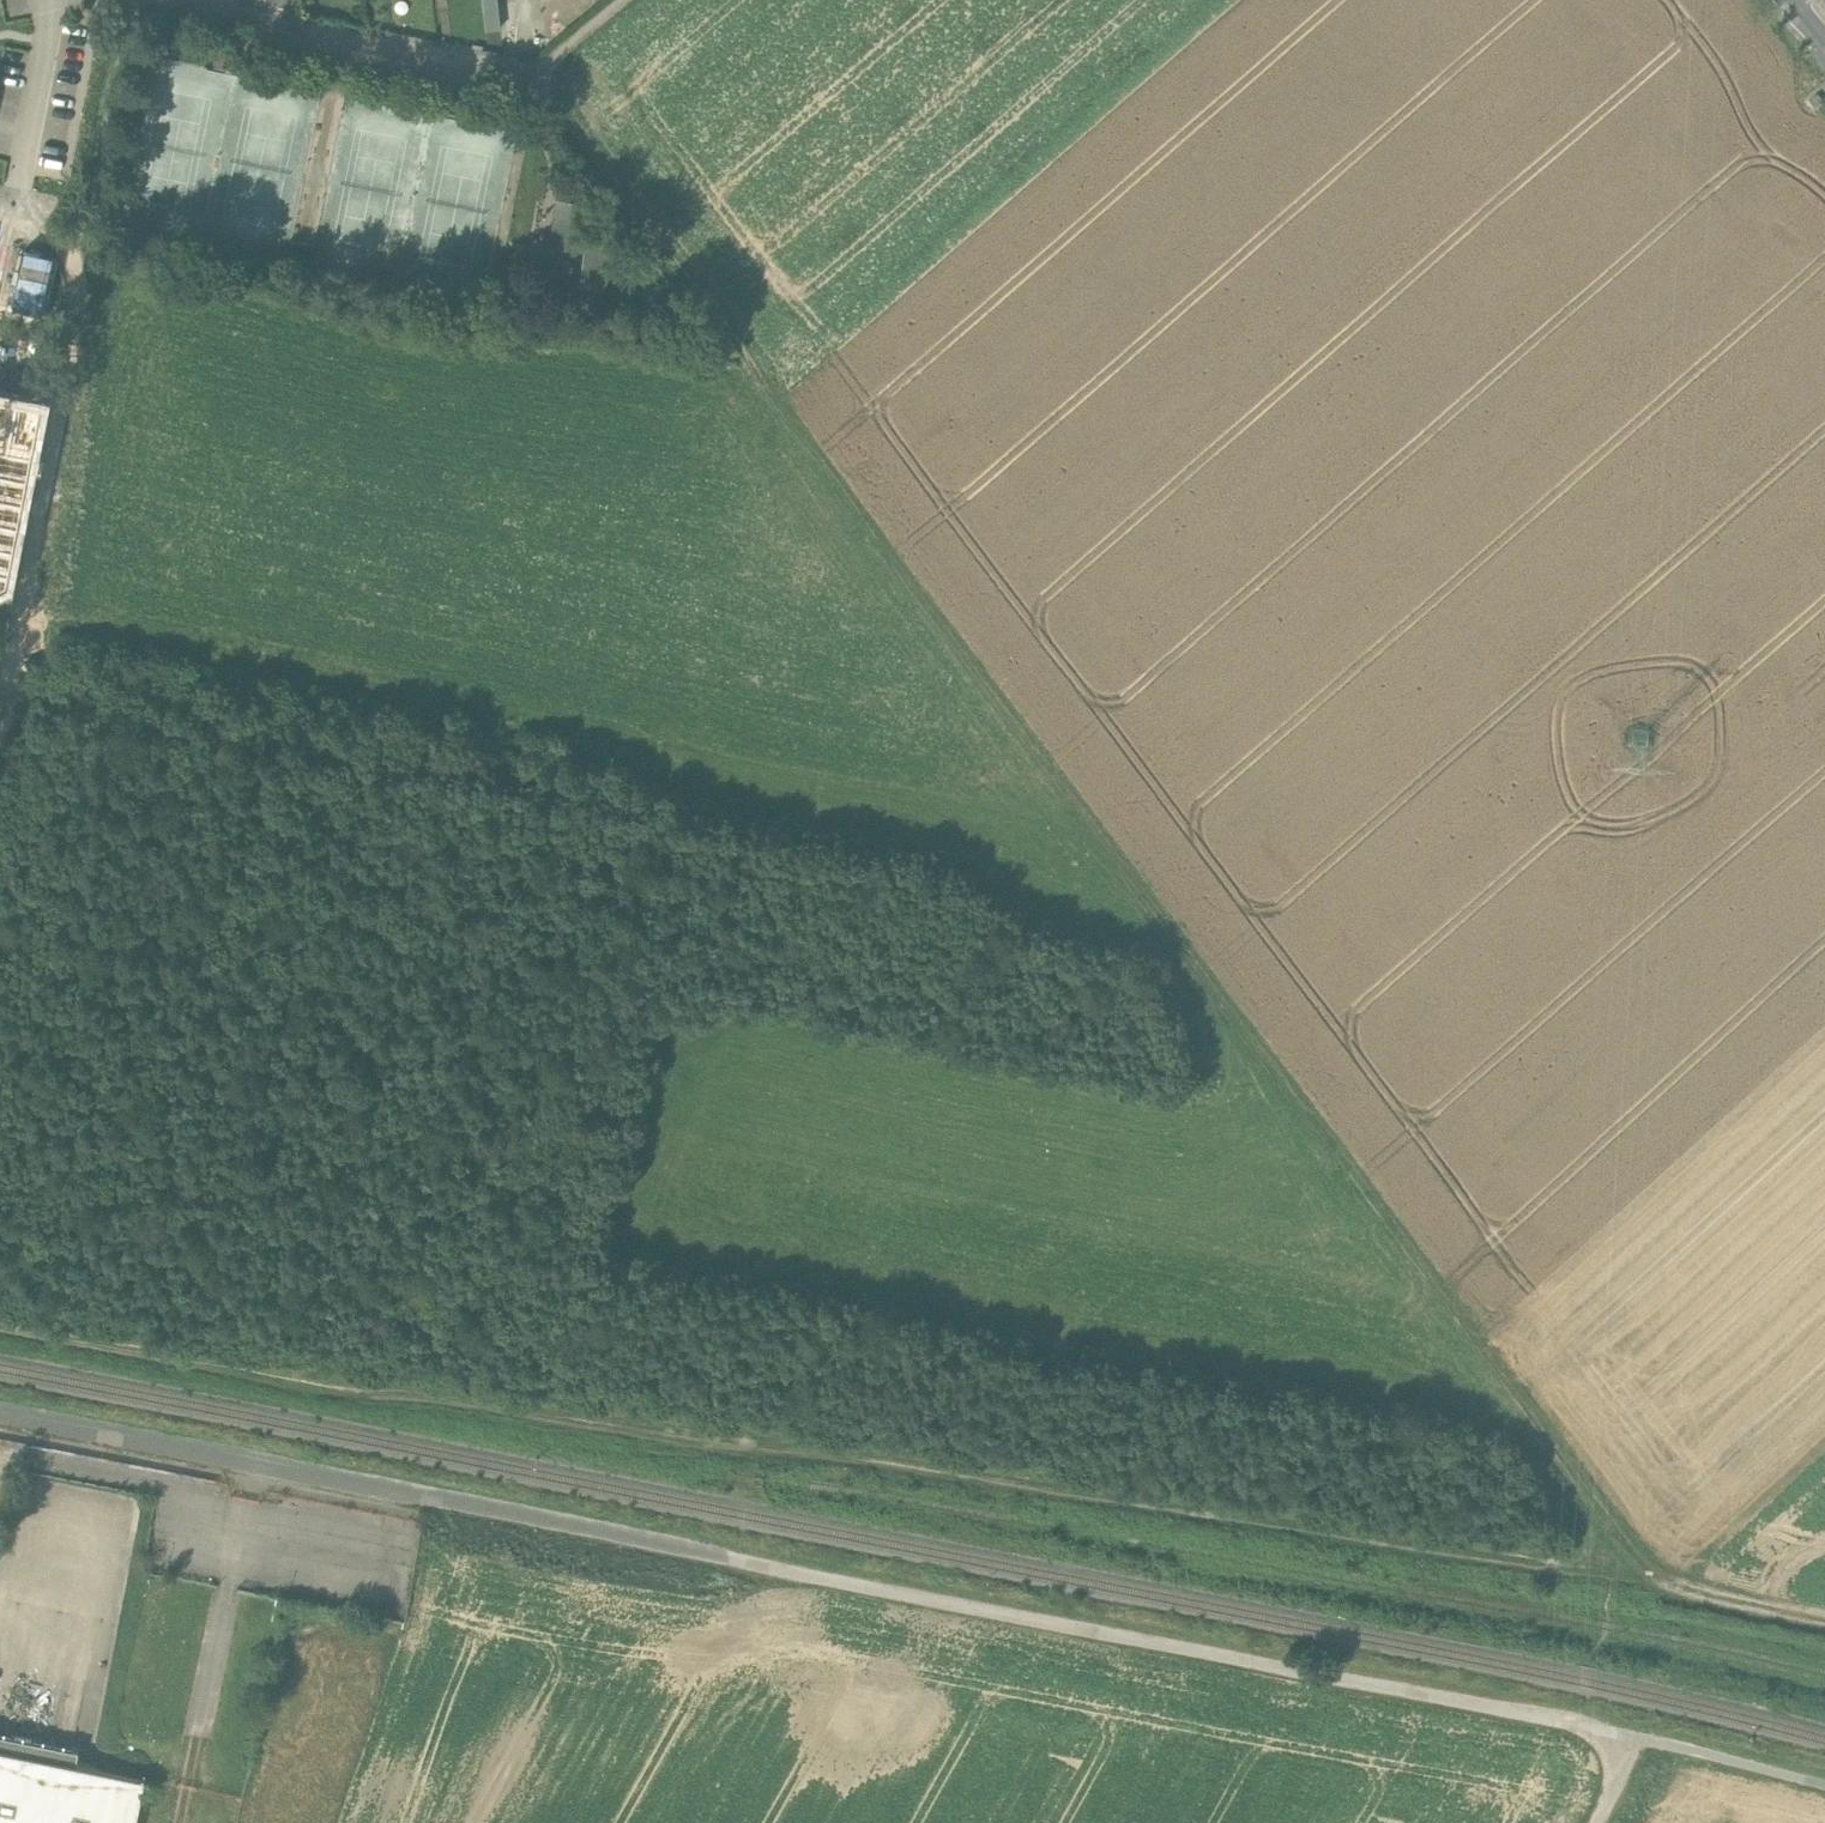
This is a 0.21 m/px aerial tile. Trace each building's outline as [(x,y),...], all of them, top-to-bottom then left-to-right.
[(593,234),(586,233),(590,203),(557,198),(555,213),(566,214),(561,247),(584,250),(579,284),(604,287),(611,236),(612,228),(594,226),(593,234)] [(54,262),(29,256),(19,295),(44,301),(54,262)] [(7,574),(37,397),(0,389),(0,578),(7,574)] [(77,1765),(79,1752),(0,1736),(0,1749),(77,1765)] [(145,1776),(143,1775),(143,1778),(77,1765),(0,1749),(0,1822),(136,1822),(145,1776)]
